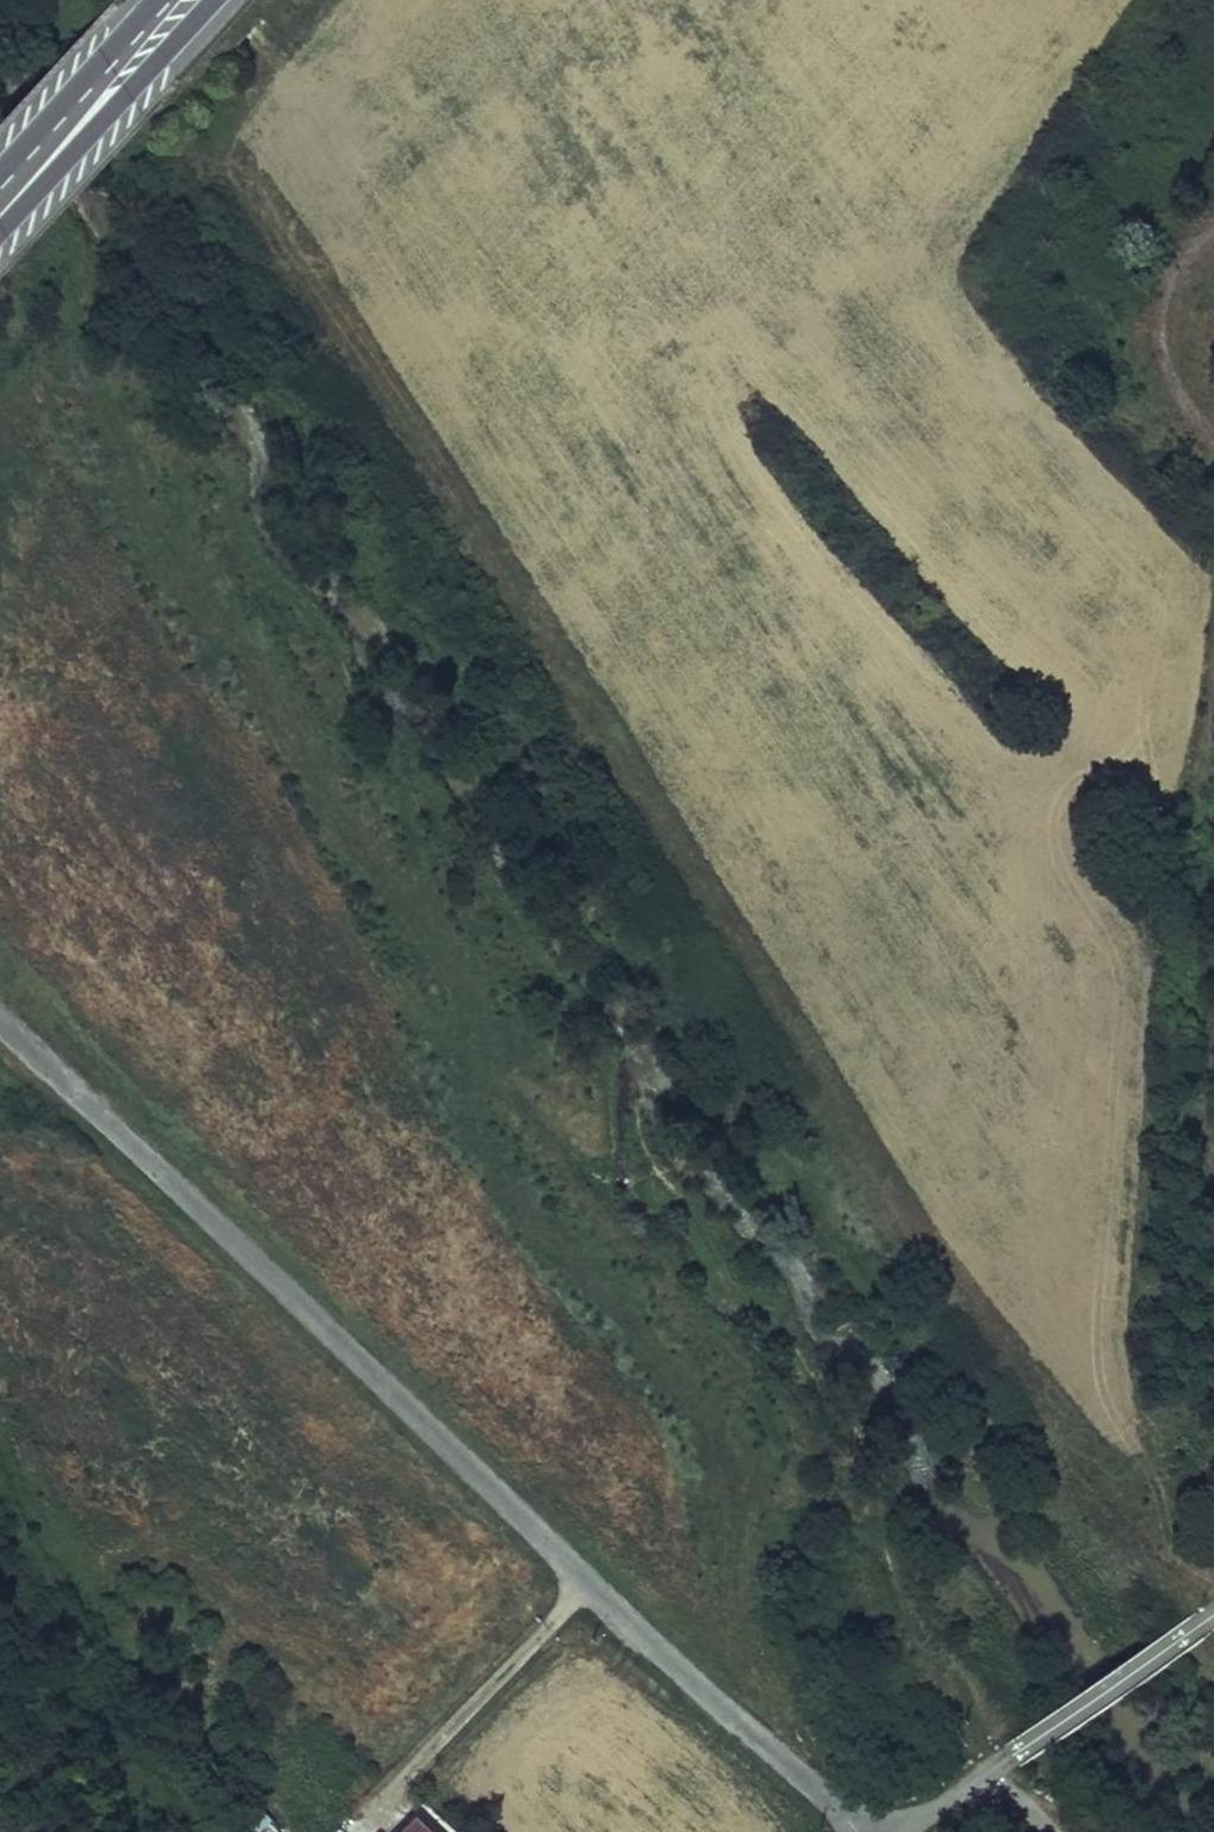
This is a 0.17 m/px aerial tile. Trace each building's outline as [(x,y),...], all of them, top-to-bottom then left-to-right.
[(405,1831),(424,1831),(414,1823),(405,1831)]
